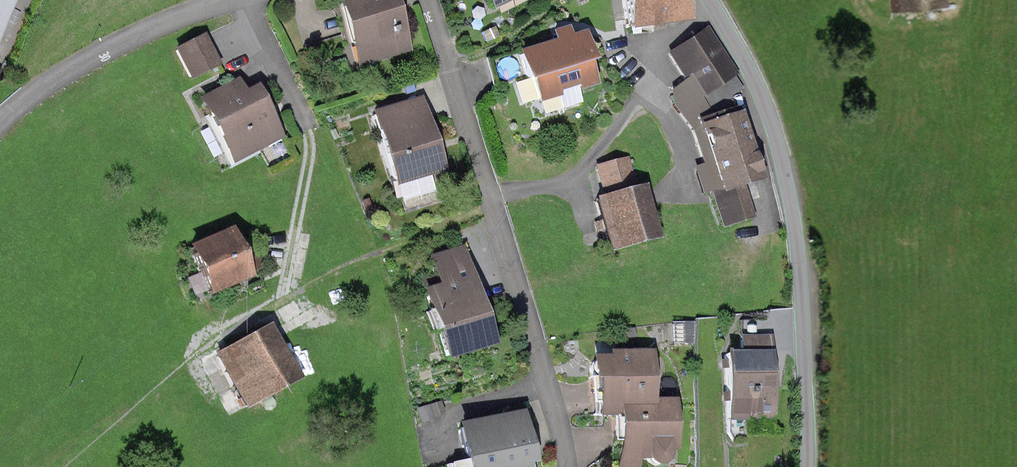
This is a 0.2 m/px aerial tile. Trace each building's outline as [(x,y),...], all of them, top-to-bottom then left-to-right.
[(12,0),(0,0),(0,27),(12,0)] [(336,5),(356,72),(411,56),(394,0),(354,0),(336,5)] [(494,11),(517,0),(488,0),(494,11)] [(679,0),(622,0),(626,28),(681,21),(679,0)] [(669,93),(695,132),(724,228),(755,220),(745,189),(762,183),(727,97),(743,83),(708,26),(670,53),(689,77),(669,93)] [(557,47),(517,57),(530,110),(595,94),(582,41),(574,43),(571,32),(554,36),(557,47)] [(202,37),(175,50),(189,77),(216,63),(202,37)] [(228,86),(201,100),(231,159),(276,136),(253,91),(235,100),(228,86)] [(426,102),(370,117),(390,191),(445,177),(426,102)] [(645,194),(598,208),(614,260),(660,246),(645,194)] [(227,232),(187,249),(206,294),(262,270),(250,243),(235,249),(227,232)] [(468,261),(441,268),(428,320),(440,371),(491,359),(468,261)] [(269,332),(210,364),(239,417),(298,384),(269,332)] [(741,359),(729,359),(731,409),(775,408),(773,342),(741,343),(741,359)] [(648,353),(590,355),(592,421),(613,421),(612,410),(650,409),(650,402),(648,353)] [(650,409),(612,410),(613,421),(614,466),(637,466),(637,462),(644,461),(644,466),(667,466),(667,458),(676,458),(674,401),(650,402),(650,409)] [(457,434),(463,466),(528,466),(519,422),(457,434)]
